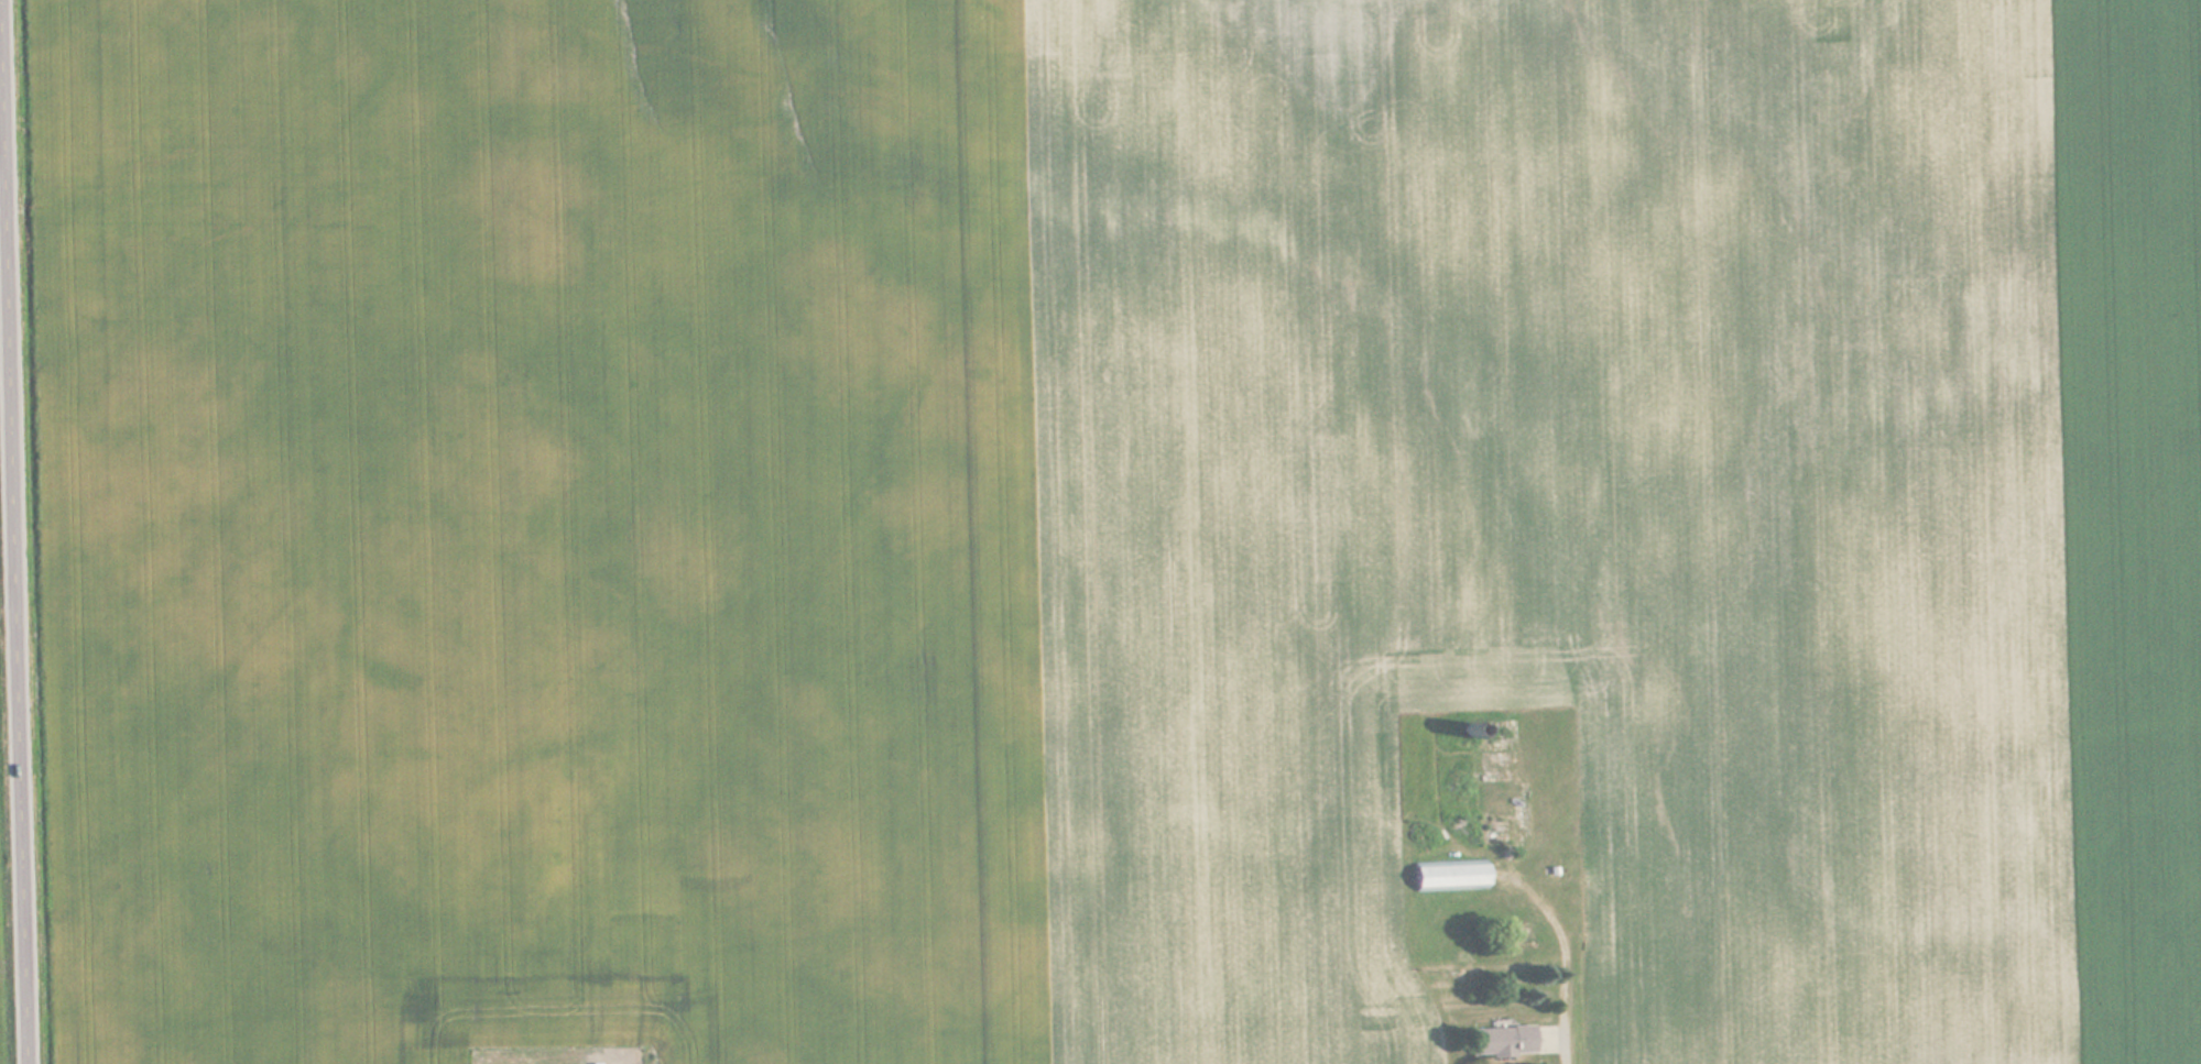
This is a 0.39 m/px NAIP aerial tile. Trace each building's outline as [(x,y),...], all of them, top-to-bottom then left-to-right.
[(1463,726),(1466,737),(1484,734),(1481,722),(1463,726)] [(1490,861),(1417,864),(1418,892),(1492,889),(1490,861)] [(1538,1026),(1473,1029),(1475,1057),(1539,1054),(1538,1026)]
